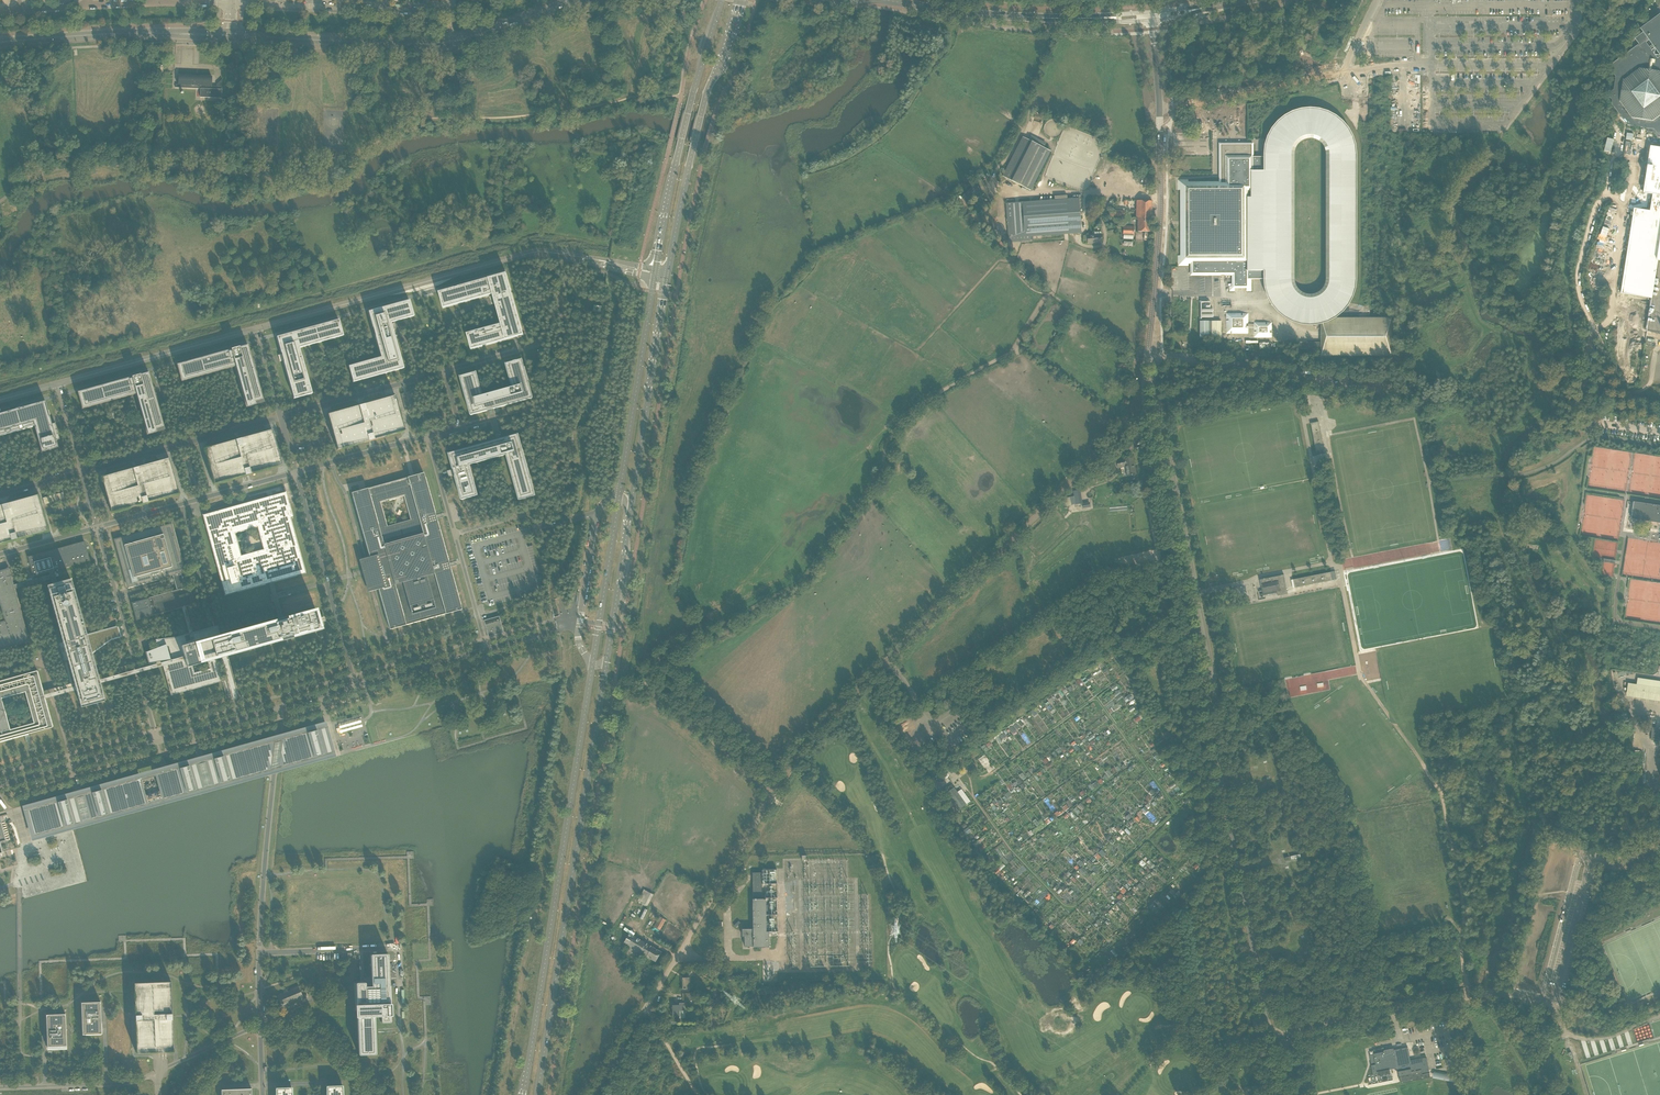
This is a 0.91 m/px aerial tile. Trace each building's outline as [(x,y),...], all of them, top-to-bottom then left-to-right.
[(1640,29),(1643,32),(1635,38),(1639,44),(1634,47),(1641,57),(1659,59),(1659,61),(1659,14),(1640,29)] [(178,76),(178,88),(184,88),(187,88),(200,89),(200,97),(216,98),(221,98),(222,79),(217,84),(216,86),(211,86),(212,77),(196,76),(178,75),(178,76)] [(1394,79),(1394,108),(1399,108),(1405,108),(1412,108),(1412,79),(1394,79)] [(1420,99),(1420,103),(1427,103),(1427,108),(1463,108),(1463,103),(1463,99),(1420,99)] [(1506,99),(1470,99),(1470,103),(1470,108),(1506,107),(1506,103),(1506,101),(1506,99)] [(1255,163),(1255,172),(1254,173),(1253,173),(1253,201),(1249,201),(1249,255),(1251,255),(1251,269),(1249,269),(1249,271),(1251,271),(1251,279),(1263,279),(1267,279),(1267,287),(1269,291),(1270,295),(1269,296),(1271,295),(1274,302),(1273,303),(1274,302),(1279,309),(1286,314),(1293,318),(1301,321),(1309,322),(1318,321),(1317,318),(1325,316),(1331,312),(1333,315),(1340,309),(1345,303),(1348,297),(1349,296),(1349,295),(1352,287),(1352,279),(1352,270),(1352,196),(1353,171),(1353,162),(1353,154),(1352,146),(1350,141),(1349,138),(1349,137),(1348,136),(1345,130),(1340,124),(1333,118),(1326,114),(1318,112),(1310,111),(1301,112),(1293,114),(1286,118),(1279,124),(1274,130),(1271,136),(1270,137),(1270,138),(1269,140),(1269,141),(1268,146),(1267,154),(1267,157),(1263,157),(1253,157),(1252,157),(1251,158),(1251,162),(1253,162),(1254,162),(1255,163)] [(1273,141),(1270,156),(1270,159),(1270,194),(1270,281),(1273,294),(1280,305),(1290,313),(1303,318),(1316,318),(1328,313),(1339,305),(1346,294),(1349,282),(1349,277),(1349,153),(1347,141),(1340,129),(1334,123),(1323,117),(1310,115),(1300,116),(1288,121),(1278,130),(1273,141)] [(1063,130),(1063,129),(1063,127),(1062,125),(1061,123),(1060,122),(1058,120),(1056,120),(1054,119),(1052,119),(1050,119),(1049,120),(1047,121),(1046,122),(1045,124),(1044,126),(1043,127),(1043,129),(1044,131),(1044,133),(1045,134),(1046,136),(1048,137),(1050,138),(1052,138),(1053,138),(1054,138),(1056,138),(1058,137),(1060,135),(1061,134),(1062,132),(1063,130)] [(1397,127),(1397,131),(1445,131),(1445,127),(1445,123),(1397,123),(1397,127)] [(1449,127),(1449,131),(1473,131),(1473,127),(1473,123),(1449,123),(1449,127)] [(1050,151),(1031,141),(1023,137),(1003,176),(1027,189),(1030,190),(1050,151)] [(1178,179),(1177,179),(1178,190),(1180,190),(1180,255),(1178,255),(1178,266),(1188,266),(1188,264),(1190,264),(1190,276),(1192,276),(1201,276),(1221,276),(1221,275),(1224,275),(1225,275),(1231,275),(1232,286),(1231,286),(1229,286),(1229,291),(1234,291),(1234,288),(1246,288),(1246,291),(1251,291),(1251,279),(1251,271),(1249,271),(1249,269),(1251,269),(1251,255),(1249,255),(1249,201),(1253,201),(1253,173),(1253,162),(1251,162),(1251,158),(1252,157),(1253,157),(1253,143),(1235,143),(1218,143),(1218,153),(1218,175),(1218,177),(1218,182),(1188,182),(1188,179),(1178,179)] [(1647,211),(1639,210),(1635,230),(1632,230),(1621,292),(1652,297),(1647,331),(1659,333),(1659,149),(1650,147),(1643,192),(1650,193),(1647,211)] [(1022,202),(1006,203),(1006,204),(1011,203),(1011,211),(1006,212),(1007,219),(1012,219),(1013,234),(1008,234),(1008,238),(1081,233),(1080,218),(1079,218),(1078,199),(1079,199),(1079,198),(1033,201),(1028,202),(1022,202)] [(1152,201),(1146,200),(1136,200),(1136,217),(1138,217),(1137,231),(1151,231),(1152,201)] [(1123,226),(1123,234),(1134,234),(1134,226),(1123,226)] [(1094,234),(1087,235),(1088,243),(1102,242),(1101,235),(1101,232),(1095,232),(1095,234),(1094,234)] [(487,345),(511,338),(523,335),(514,300),(513,300),(510,289),(511,289),(506,273),(458,286),(454,287),(438,292),(443,308),(492,294),(493,294),(493,295),(490,296),(490,297),(492,296),(493,298),(492,298),(492,299),(492,300),(492,301),(493,301),(493,302),(494,302),(494,303),(492,304),(495,303),(496,305),(495,305),(500,322),(501,322),(501,323),(466,333),(471,349),(483,346),(487,345)] [(394,334),(394,333),(393,331),(393,330),(396,329),(396,328),(394,329),(393,328),(394,327),(394,326),(393,325),(392,325),(392,324),(394,323),(391,324),(390,322),(391,322),(414,316),(412,311),(412,310),(409,300),(368,311),(375,336),(381,357),(348,366),(350,370),(350,372),(353,382),(403,368),(403,367),(401,358),(395,339),(395,337),(394,335),(394,334)] [(1201,317),(1212,317),(1212,309),(1210,309),(1210,301),(1201,301),(1201,308),(1201,317)] [(1231,331),(1231,333),(1248,333),(1248,326),(1246,326),(1246,324),(1248,324),(1248,313),(1242,313),(1242,315),(1241,315),(1241,313),(1226,313),(1226,319),(1228,319),(1228,320),(1226,320),(1226,333),(1230,333),(1230,331),(1231,331)] [(304,364),(303,363),(302,356),(301,356),(299,348),(300,348),(343,336),(342,331),(341,330),(339,319),(276,337),(279,347),(280,347),(280,348),(281,353),(281,354),(278,355),(281,355),(281,356),(280,356),(280,357),(280,358),(281,359),(282,359),(282,360),(280,361),(283,360),(284,361),(283,362),(294,399),(306,395),(307,395),(312,394),(310,385),(309,385),(307,376),(304,364)] [(1391,319),(1321,319),(1321,357),(1391,357),(1391,319)] [(1200,338),(1209,338),(1209,321),(1200,321),(1200,338)] [(1212,338),(1221,337),(1221,321),(1211,321),(1212,338)] [(1254,331),(1254,337),(1272,337),(1272,333),(1269,333),(1269,330),(1272,330),(1272,322),(1267,322),(1267,324),(1266,324),(1265,322),(1254,322),(1254,330),(1256,330),(1256,331),(1254,331)] [(1307,352),(1314,352),(1314,349),(1320,349),(1320,342),(1300,342),(1300,349),(1307,349),(1307,352)] [(236,368),(236,369),(247,407),(255,405),(254,401),(262,399),(257,380),(253,365),(252,363),(253,363),(253,362),(253,361),(252,361),(247,345),(177,364),(182,380),(235,365),(236,368)] [(505,363),(510,382),(512,387),(509,387),(508,387),(508,388),(506,388),(505,388),(483,394),(476,371),(460,376),(462,382),(461,383),(470,415),(471,415),(487,411),(487,410),(489,409),(490,409),(491,409),(491,408),(491,409),(493,408),(494,409),(533,398),(524,365),(522,359),(505,363)] [(148,372),(78,392),(83,408),(136,393),(137,395),(136,396),(137,396),(148,435),(156,432),(155,429),(163,427),(153,391),(154,391),(154,390),(154,389),(153,389),(152,389),(148,372)] [(414,408),(410,392),(405,393),(401,394),(405,410),(414,408)] [(334,441),(337,450),(371,440),(405,431),(402,420),(395,395),(361,405),(327,414),(334,441)] [(50,417),(45,401),(35,403),(31,404),(31,405),(0,413),(0,436),(34,426),(42,452),(58,447),(56,440),(60,439),(55,423),(50,424),(48,418),(50,418),(50,417)] [(236,439),(208,447),(204,448),(214,484),(244,476),(282,465),(274,438),(272,430),(265,431),(236,439)] [(126,436),(129,444),(137,441),(135,434),(135,433),(126,436)] [(495,440),(490,441),(448,453),(461,500),(478,495),(469,464),(472,463),(473,463),(476,462),(476,463),(506,455),(512,477),(513,477),(515,483),(514,484),(519,500),(536,495),(518,433),(502,438),(502,439),(500,439),(500,440),(499,440),(499,439),(499,440),(498,440),(495,440)] [(1116,461),(1118,466),(1118,468),(1122,467),(1122,466),(1125,465),(1127,476),(1136,474),(1132,457),(1124,459),(1116,461)] [(108,502),(110,507),(111,513),(179,494),(169,458),(135,468),(101,477),(108,502)] [(366,489),(360,491),(360,490),(352,493),(369,557),(362,559),(370,591),(378,588),(378,589),(389,629),(398,627),(404,625),(406,625),(406,624),(445,613),(445,614),(447,613),(449,613),(451,612),(453,611),(461,609),(450,567),(448,563),(436,519),(435,515),(423,473),(415,475),(414,475),(410,476),(409,477),(407,477),(368,488),(366,489)] [(63,492),(43,498),(45,504),(64,499),(63,492)] [(292,516),(285,492),(203,515),(225,595),(269,582),(272,582),(305,572),(290,517),(292,516)] [(0,505),(0,544),(7,542),(10,541),(13,540),(15,539),(42,532),(48,530),(43,513),(42,509),(40,505),(37,495),(32,496),(7,504),(2,505),(0,505)] [(1063,500),(1064,506),(1071,505),(1070,497),(1065,498),(1063,500)] [(1643,503),(1644,503),(1643,507),(1639,507),(1637,517),(1659,521),(1659,505),(1643,503)] [(173,575),(181,573),(185,572),(172,523),(114,539),(128,588),(169,576),(173,575)] [(28,557),(33,576),(49,571),(54,570),(89,560),(84,541),(28,557)] [(0,571),(0,601),(6,621),(0,623),(0,649),(29,641),(14,588),(13,585),(9,569),(0,571)] [(14,588),(16,588),(51,578),(56,577),(55,577),(55,574),(54,570),(49,571),(50,575),(30,581),(27,581),(13,585),(14,588)] [(1335,571),(1293,580),(1295,588),(1337,579),(1335,571)] [(173,575),(174,579),(173,579),(173,580),(174,581),(177,590),(185,588),(181,573),(173,575)] [(1260,580),(1262,591),(1263,595),(1263,593),(1277,590),(1278,596),(1288,594),(1284,575),(1265,579),(1265,578),(1264,579),(1260,580)] [(89,645),(121,635),(121,633),(121,632),(122,632),(122,631),(122,630),(121,630),(121,629),(120,629),(119,627),(86,636),(71,580),(57,583),(56,577),(51,578),(53,584),(47,586),(75,686),(76,690),(81,707),(104,701),(100,683),(99,680),(89,645)] [(276,594),(272,582),(269,582),(272,595),(270,595),(272,601),(274,601),(279,619),(283,618),(277,598),(287,595),(286,591),(276,594)] [(132,603),(136,619),(153,615),(153,614),(154,615),(183,606),(186,606),(194,603),(192,598),(192,597),(192,595),(191,595),(190,589),(189,587),(187,588),(185,588),(177,590),(173,591),(149,598),(149,599),(149,598),(145,599),(132,603)] [(318,619),(319,619),(316,609),(283,618),(279,619),(219,636),(186,645),(184,636),(175,639),(157,641),(159,647),(146,652),(149,664),(149,663),(162,661),(172,694),(222,680),(216,658),(321,629),(319,622),(318,619)] [(502,627),(502,624),(499,616),(484,620),(487,630),(488,630),(489,634),(498,631),(497,628),(502,627)] [(119,677),(184,659),(183,656),(121,674),(99,680),(100,683),(119,677)] [(53,727),(45,698),(44,694),(37,671),(0,681),(0,742),(53,727)] [(1635,697),(1659,701),(1659,688),(1637,684),(1635,697)] [(44,694),(45,698),(76,690),(75,686),(44,694)] [(344,731),(361,727),(359,716),(347,719),(347,721),(338,723),(340,728),(343,727),(344,731)] [(1008,729),(1013,733),(1023,723),(1018,718),(1008,729)] [(1651,739),(1657,740),(1659,740),(1659,728),(1653,727),(1651,739)] [(285,739),(282,765),(330,752),(330,749),(324,728),(285,739)] [(277,741),(271,743),(269,755),(267,769),(274,768),(282,765),(285,739),(277,741)] [(207,761),(213,784),(267,769),(269,755),(271,743),(251,748),(207,761)] [(985,754),(978,759),(980,762),(983,760),(984,762),(988,759),(985,754)] [(157,774),(164,798),(203,787),(196,764),(157,774)] [(950,775),(946,770),(937,777),(941,782),(950,775)] [(939,786),(932,777),(927,781),(933,790),(939,786)] [(1088,786),(1091,790),(1104,782),(1101,777),(1088,786)] [(111,787),(85,794),(91,818),(118,811),(118,812),(119,812),(120,812),(120,811),(120,810),(146,803),(139,779),(114,786),(113,786),(113,785),(112,785),(112,786),(111,786),(111,787)] [(951,784),(944,789),(945,790),(946,792),(959,809),(966,804),(957,792),(952,785),(951,784)] [(961,789),(957,792),(966,804),(971,801),(961,789)] [(28,810),(34,834),(81,821),(79,815),(74,797),(28,810)] [(1069,799),(1065,801),(1067,804),(1062,806),(1064,810),(1073,805),(1069,799)] [(1081,802),(1077,805),(1081,811),(1085,807),(1081,802)] [(1062,809),(1058,811),(1057,810),(1053,813),(1056,817),(1064,812),(1062,809)] [(968,826),(963,830),(966,835),(972,831),(968,826)] [(1098,843),(1101,846),(1106,841),(1103,838),(1098,843)] [(1081,866),(1086,861),(1082,857),(1077,863),(1081,866)] [(1149,859),(1147,862),(1152,868),(1155,865),(1149,859)] [(1003,863),(993,871),(996,874),(1005,866),(1003,863)] [(776,869),(762,869),(762,884),(770,884),(770,880),(777,880),(776,869)] [(769,947),(769,932),(766,932),(765,899),(762,899),(762,873),(753,873),(753,899),(752,899),(753,929),(742,929),(742,937),(744,936),(745,947),(753,947),(754,947),(769,947)] [(644,889),(638,900),(647,905),(654,894),(644,889)] [(1121,900),(1124,897),(1120,893),(1117,897),(1120,900),(1116,903),(1120,906),(1124,902),(1121,900)] [(653,926),(659,930),(665,920),(659,916),(653,926)] [(626,938),(623,943),(628,946),(627,948),(626,947),(625,949),(638,957),(641,958),(643,954),(655,961),(660,951),(656,949),(648,945),(649,944),(640,940),(635,936),(629,933),(627,936),(626,938)] [(357,1010),(355,1010),(356,1010),(358,1054),(359,1054),(359,1055),(375,1054),(375,1053),(376,1053),(374,1016),(381,1016),(380,1016),(381,1022),(390,1022),(390,1021),(390,1009),(392,1009),(389,1009),(389,986),(391,986),(389,986),(388,954),(387,954),(387,953),(371,954),(370,954),(371,985),(372,985),(372,986),(365,986),(365,982),(356,982),(356,986),(357,1010)] [(134,982),(136,1053),(159,1052),(173,1051),(171,981),(159,981),(142,982),(134,982)] [(277,996),(278,1000),(281,1005),(302,996),(298,987),(288,991),(287,989),(283,990),(284,993),(277,996)] [(102,1034),(100,1001),(81,1002),(82,1019),(81,1019),(84,1019),(84,1022),(81,1022),(82,1022),(82,1034),(102,1034)] [(679,1005),(672,1005),(673,1016),(680,1016),(680,1011),(684,1011),(684,1003),(679,1003),(679,1005)] [(65,1014),(46,1014),(47,1046),(67,1045),(66,1029),(66,1026),(65,1014)] [(1375,1064),(1371,1065),(1372,1070),(1373,1074),(1377,1073),(1378,1077),(1380,1077),(1391,1075),(1390,1069),(1398,1068),(1397,1065),(1411,1063),(1410,1061),(1408,1047),(1394,1050),(1391,1051),(1390,1049),(1384,1050),(1384,1052),(1373,1054),(1375,1064)] [(1411,1069),(1398,1072),(1400,1081),(1400,1083),(1413,1081),(1412,1076),(1430,1073),(1429,1070),(1427,1057),(1426,1058),(1421,1059),(1422,1061),(1416,1062),(1415,1064),(1411,1065),(1410,1065),(1411,1069)] [(1433,1078),(1457,1082),(1458,1075),(1434,1072),(1433,1078)] [(343,1083),(326,1084),(326,1094),(343,1094),(343,1083)] [(292,1087),(292,1086),(291,1086),(276,1087),(275,1087),(275,1088),(275,1094),(292,1094),(292,1087)]
